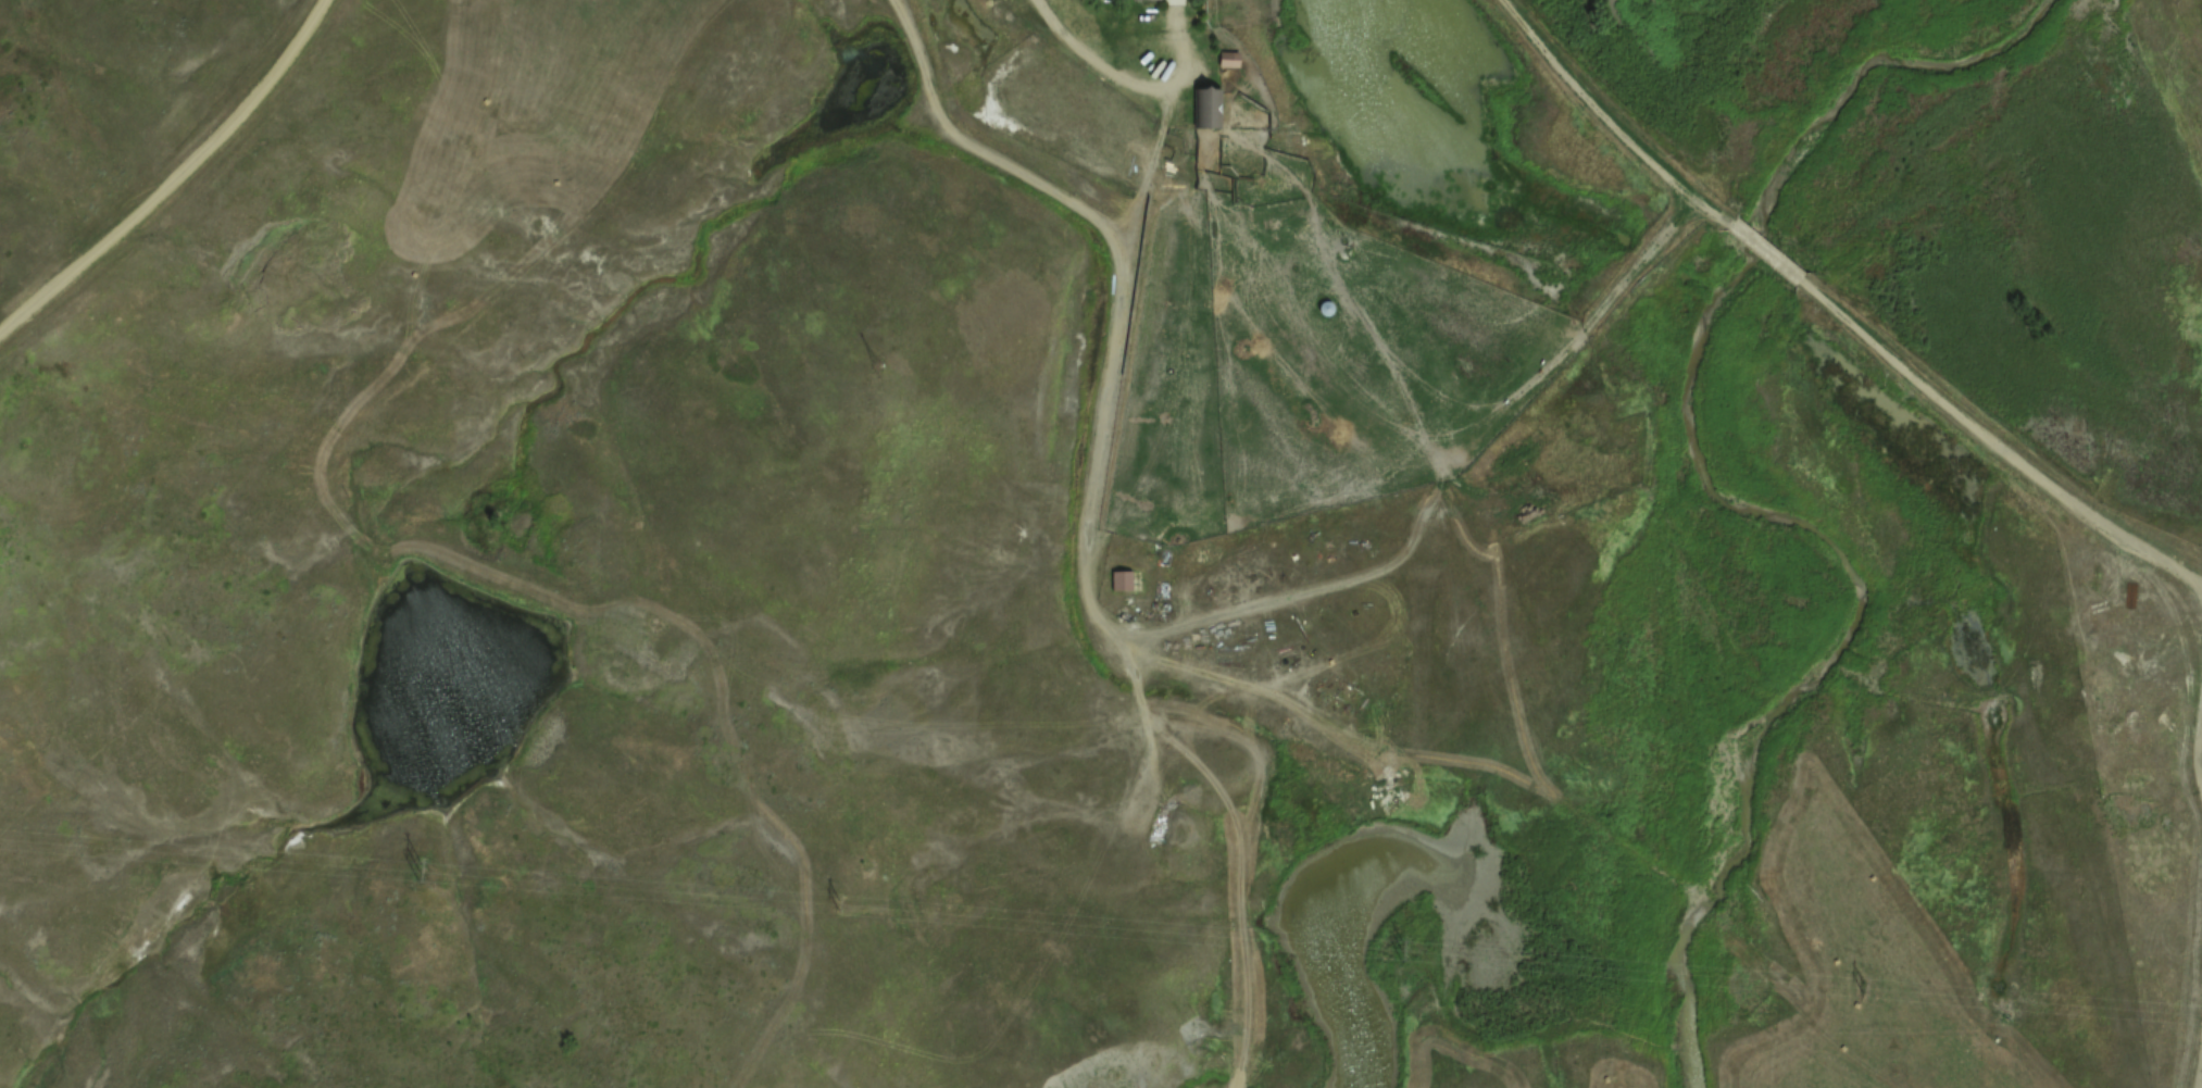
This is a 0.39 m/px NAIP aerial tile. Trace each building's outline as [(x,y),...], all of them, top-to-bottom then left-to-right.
[(1133,589),(1130,573),(1119,575),(1107,577),(1110,593),(1133,589)]
